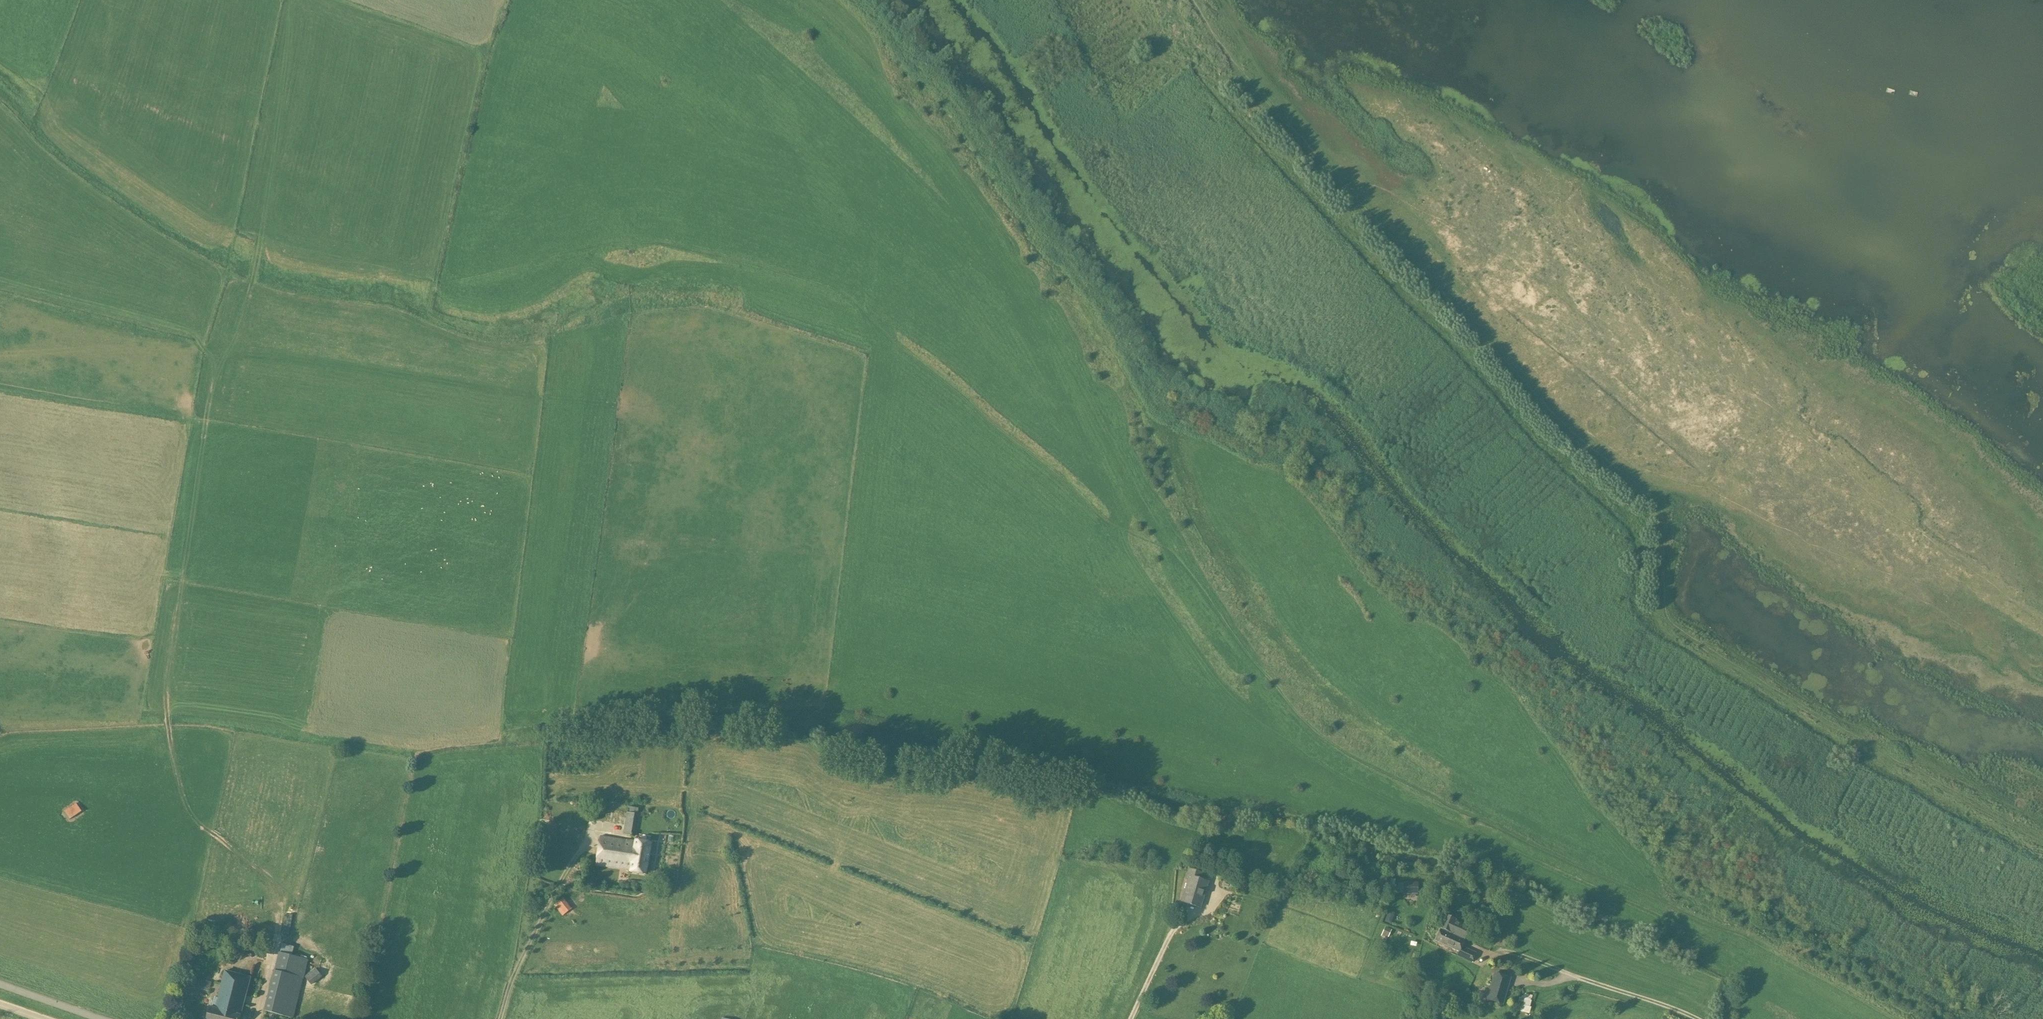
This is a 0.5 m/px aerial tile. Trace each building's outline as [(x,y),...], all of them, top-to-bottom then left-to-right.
[(71,818),(82,811),(76,802),(65,810),(71,818)] [(629,806),(628,812),(624,834),(634,836),(637,814),(638,808),(629,806)] [(596,865),(631,870),(631,871),(647,874),(652,842),(636,840),(636,841),(600,835),(596,865)] [(1185,879),(1188,880),(1182,901),(1200,907),(1208,881),(1202,879),(1204,873),(1188,868),(1185,879)] [(1418,895),(1418,882),(1403,882),(1403,895),(1418,895)] [(563,915),(572,908),(564,898),(555,905),(563,915)] [(1476,909),(1475,910),(1472,918),(1489,925),(1490,923),(1493,916),(1476,909)] [(1465,939),(1470,927),(1455,921),(1456,918),(1446,914),(1441,928),(1465,939)] [(1389,937),(1392,930),(1385,927),(1381,936),(1385,938),(1386,936),(1389,937)] [(1472,962),(1477,952),(1462,945),(1464,940),(1440,929),(1436,940),(1459,951),(1457,955),(1472,962)] [(294,1018),(308,959),(279,952),(264,1011),(294,1018)] [(315,967),(305,976),(312,984),(322,976),(315,967)] [(1603,970),(1600,977),(1609,980),(1612,973),(1603,970)] [(235,973),(225,971),(218,997),(215,996),(212,1007),(210,1006),(207,1018),(223,1018),(235,973)] [(235,973),(223,1018),(240,1018),(241,1014),(251,977),(235,973)] [(1503,1003),(1510,977),(1495,973),(1487,999),(1503,1003)] [(201,985),(207,987),(210,988),(212,982),(209,981),(202,979),(201,985)] [(1528,1012),(1533,995),(1523,992),(1521,1000),(1522,1000),(1519,1010),(1528,1012)]
